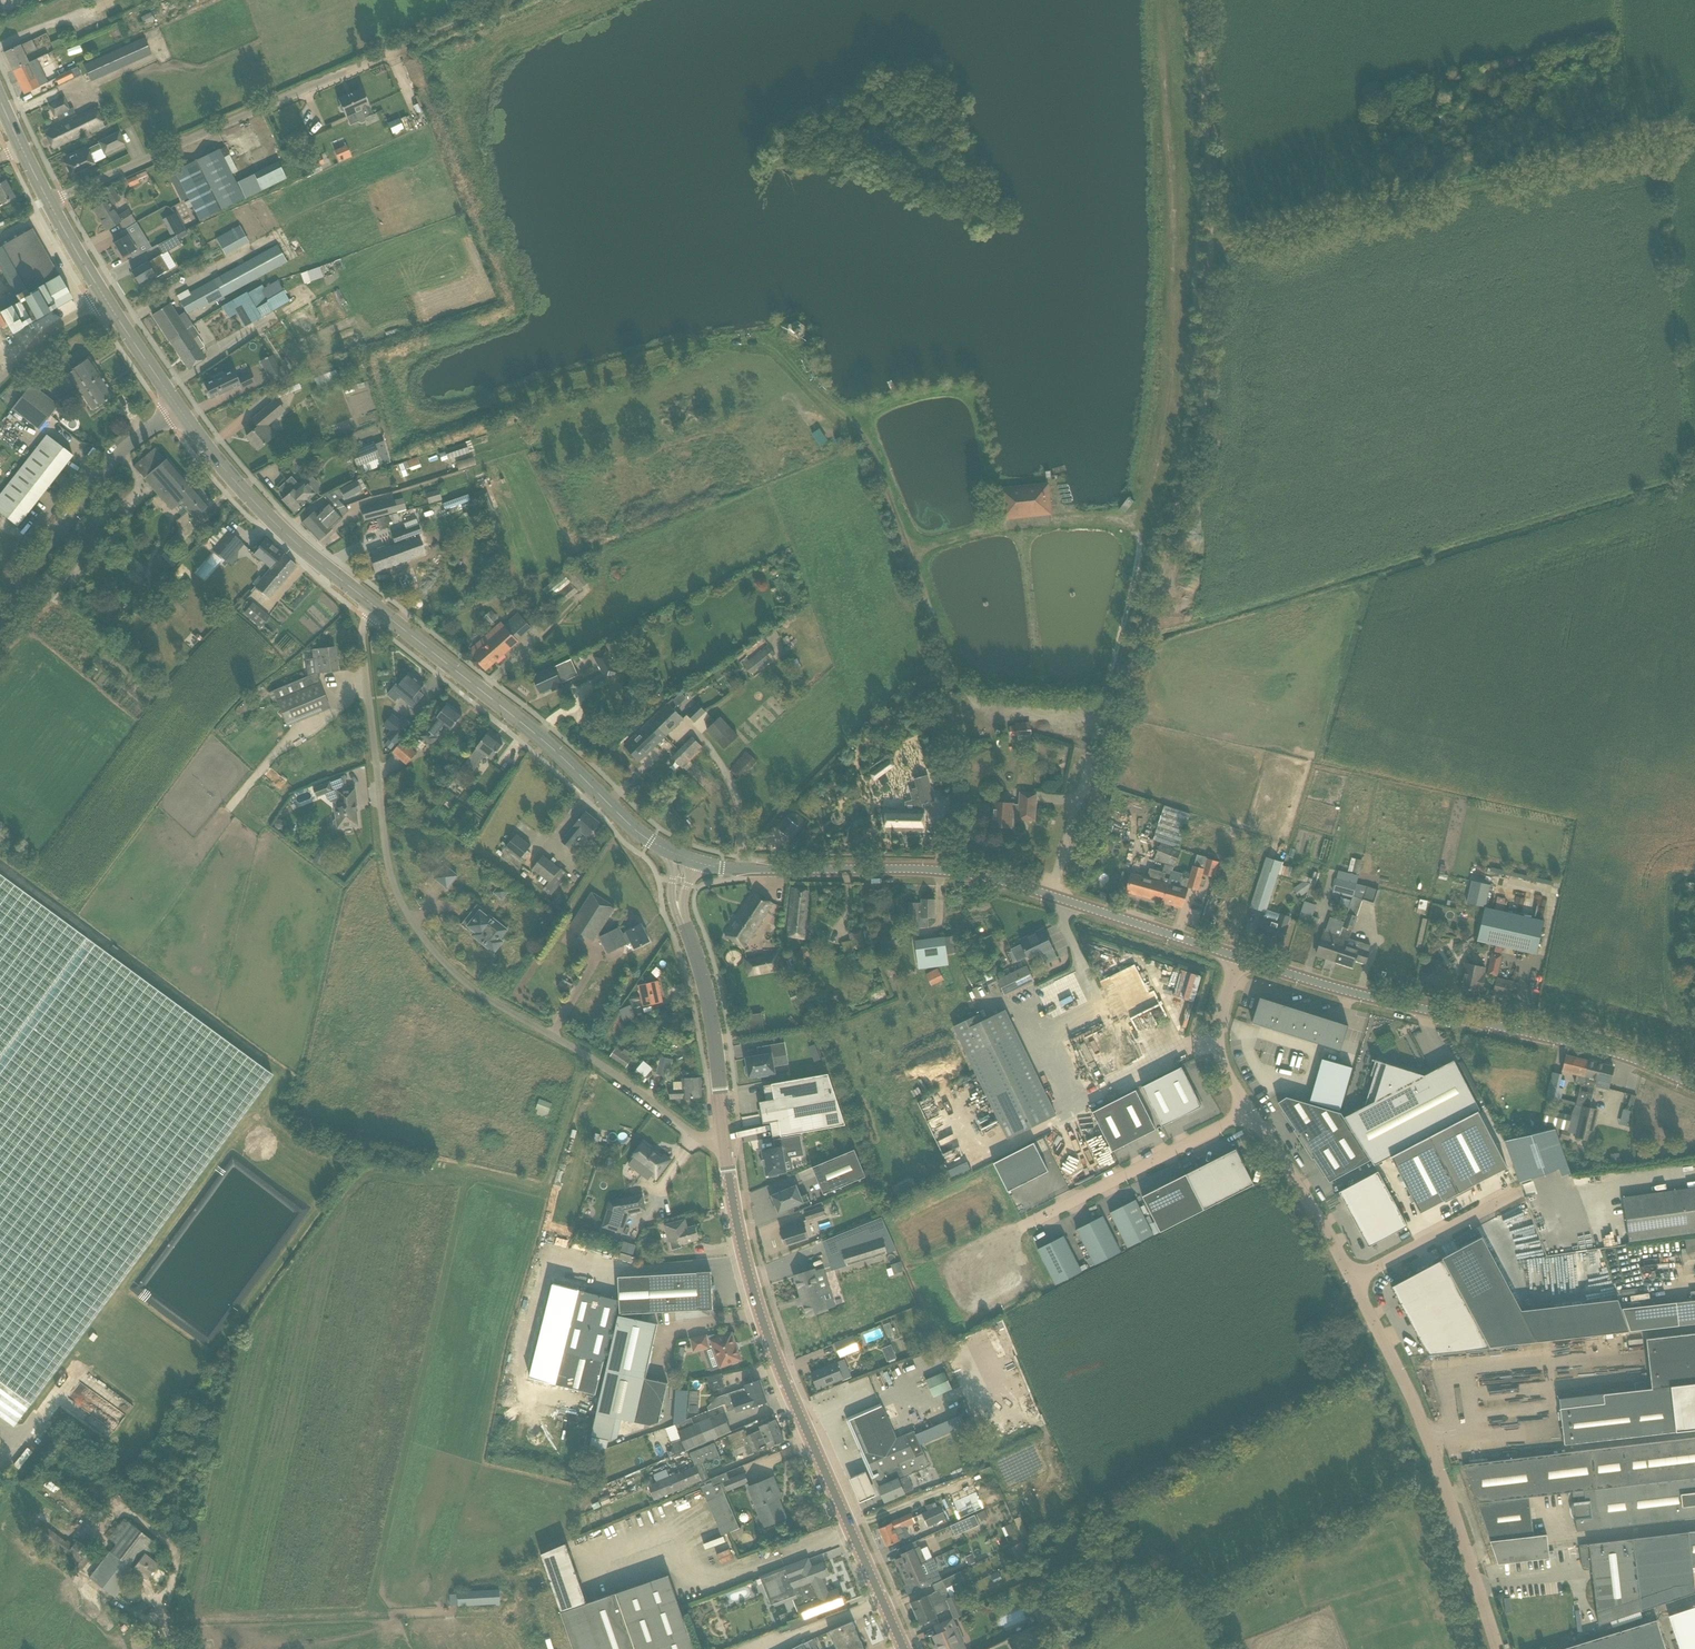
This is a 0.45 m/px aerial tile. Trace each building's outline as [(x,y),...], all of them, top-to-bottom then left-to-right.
[(150,13),(140,17),(144,24),(153,19),(150,13)] [(90,81),(151,54),(144,38),(84,65),(90,81)] [(58,39),(50,43),(53,48),(61,44),(58,39)] [(32,40),(4,53),(13,70),(27,63),(23,56),(36,50),(32,40)] [(47,54),(40,57),(45,68),(52,64),(50,60),(48,54),(47,54)] [(27,63),(13,70),(14,73),(20,84),(24,94),(34,89),(39,87),(32,73),(37,71),(32,61),(27,63)] [(54,78),(58,86),(81,74),(77,67),(54,78)] [(358,122),(361,123),(364,122),(366,118),(373,114),(362,89),(338,100),(340,105),(339,107),(340,111),(343,112),(346,118),(354,114),(358,122)] [(70,109),(64,96),(48,104),(54,117),(57,115),(70,109)] [(74,117),(54,126),(44,131),(53,149),(63,144),(90,131),(91,133),(105,127),(95,108),(74,118),(74,117)] [(388,123),(393,134),(403,129),(399,119),(388,123)] [(63,159),(66,165),(66,168),(68,172),(70,173),(71,175),(79,171),(80,173),(86,170),(85,168),(93,164),(92,164),(89,155),(96,152),(101,149),(103,155),(124,145),(118,133),(97,143),(98,144),(86,150),(85,148),(63,159)] [(346,146),(334,151),(339,162),(351,157),(346,146)] [(219,149),(175,171),(180,181),(188,198),(199,221),(219,211),(262,189),(254,173),(236,182),(232,174),(224,157),(229,155),(225,147),(219,150),(219,149)] [(324,164),(320,157),(309,162),(312,169),(324,164)] [(129,187),(138,183),(135,176),(126,181),(129,187)] [(5,180),(0,183),(0,205),(15,197),(5,180)] [(124,229),(133,223),(135,222),(128,211),(117,217),(110,206),(120,200),(111,185),(102,191),(108,200),(107,202),(94,210),(106,230),(119,222),(124,229)] [(166,217),(175,235),(186,229),(177,212),(166,217)] [(124,237),(114,243),(123,257),(130,253),(133,258),(151,248),(136,224),(121,233),(124,237)] [(239,225),(216,238),(225,255),(249,242),(239,225)] [(12,333),(72,299),(32,229),(23,234),(0,247),(0,270),(15,296),(8,300),(6,296),(0,299),(0,313),(3,319),(0,321),(0,326),(2,330),(8,327),(12,333)] [(162,254),(162,255),(167,252),(181,243),(176,234),(157,245),(162,254)] [(199,310),(287,262),(277,244),(207,283),(189,292),(191,295),(180,301),(187,314),(197,307),(199,310)] [(162,255),(162,254),(160,255),(151,260),(147,263),(147,262),(141,266),(132,272),(139,283),(148,277),(153,274),(155,278),(169,270),(175,266),(167,252),(162,255)] [(319,266),(299,273),(304,283),(323,276),(319,266)] [(262,285),(232,302),(237,311),(245,326),(268,313),(289,301),(277,280),(264,288),(262,285)] [(152,315),(169,341),(186,330),(192,326),(193,325),(184,312),(178,316),(170,303),(162,309),(152,315)] [(186,330),(169,341),(188,369),(197,362),(205,357),(192,339),(198,335),(192,326),(186,330)] [(273,355),(261,361),(266,370),(277,365),(273,355)] [(114,395),(96,369),(97,369),(96,368),(92,363),(93,363),(93,362),(92,363),(89,358),(72,369),(74,371),(68,375),(76,388),(82,384),(97,407),(114,395)] [(335,370),(314,378),(317,387),(339,379),(335,370)] [(204,384),(211,398),(239,385),(241,389),(254,382),(250,373),(237,380),(232,371),(223,375),(222,373),(213,377),(214,379),(204,384)] [(296,378),(273,389),(277,398),(301,388),(296,378)] [(30,385),(12,408),(38,428),(57,405),(30,385)] [(251,420),(252,421),(257,427),(246,436),(258,449),(266,442),(275,435),(266,425),(284,411),(275,400),(251,420)] [(27,459),(0,494),(0,513),(17,526),(73,455),(46,435),(27,459)] [(840,435),(834,438),(837,443),(842,441),(840,435)] [(374,442),(351,451),(357,467),(360,466),(363,473),(390,462),(385,440),(374,445),(374,442)] [(445,450),(448,459),(468,453),(465,443),(445,450)] [(195,517),(200,513),(209,506),(167,458),(165,459),(155,448),(134,466),(170,507),(179,499),(195,517)] [(455,463),(457,470),(474,464),(472,457),(455,463)] [(407,471),(420,467),(417,458),(404,462),(407,471)] [(294,513),(302,506),(317,492),(305,479),(298,484),(291,477),(278,489),(285,497),(282,499),(294,513)] [(345,499),(362,490),(356,480),(340,489),(345,499)] [(999,489),(1002,521),(1052,515),(1049,484),(999,489)] [(426,494),(429,502),(441,499),(438,490),(426,494)] [(1122,506),(1120,508),(1126,513),(1135,502),(1130,498),(1129,497),(1122,506)] [(364,521),(397,512),(406,509),(403,498),(394,500),(394,499),(360,508),(364,521)] [(302,522),(311,532),(336,508),(344,505),(341,503),(337,499),(331,501),(329,503),(328,502),(321,508),(322,509),(317,514),(314,511),(310,515),(302,522)] [(336,508),(311,532),(319,540),(327,533),(331,529),(330,528),(336,523),(334,522),(340,516),(341,517),(348,510),(344,506),(344,505),(336,508)] [(376,519),(380,530),(387,528),(383,517),(376,519)] [(422,534),(419,526),(391,535),(394,545),(388,547),(369,554),(375,572),(426,553),(420,534),(422,534)] [(228,531),(213,549),(225,560),(240,542),(228,531)] [(171,548),(182,539),(177,533),(166,542),(171,548)] [(252,553),(270,569),(272,567),(274,569),(279,562),(278,561),(283,554),(265,539),(252,553)] [(269,598),(289,574),(297,566),(283,554),(278,561),(279,562),(274,569),(272,567),(270,569),(255,586),(269,598)] [(205,579),(217,564),(208,557),(196,573),(205,579)] [(562,572),(543,588),(558,606),(577,590),(562,572)] [(269,617),(258,607),(249,618),(260,628),(269,617)] [(518,612),(503,626),(501,623),(482,639),(474,646),(479,652),(474,656),(486,670),(495,663),(519,642),(518,640),(532,627),(518,612)] [(776,654),(766,642),(741,662),(751,674),(776,654)] [(317,649),(311,650),(312,659),(314,673),(320,672),(337,670),(335,647),(317,649)] [(619,673),(606,649),(594,656),(607,680),(619,673)] [(543,672),(533,676),(541,693),(551,688),(553,691),(563,686),(561,682),(567,679),(566,676),(574,673),(570,664),(569,661),(562,664),(543,672)] [(307,676),(272,690),(276,700),(277,702),(287,725),(329,708),(318,683),(320,672),(314,673),(307,676)] [(424,685),(409,673),(398,685),(397,684),(388,694),(396,701),(400,696),(403,699),(407,694),(417,702),(424,695),(419,691),(424,685)] [(262,698),(255,689),(249,693),(257,702),(262,698)] [(272,690),(268,692),(273,704),(277,702),(276,700),(272,690)] [(684,718),(674,708),(679,704),(680,705),(686,698),(685,697),(686,696),(682,692),(674,699),(673,698),(651,720),(666,736),(684,718)] [(456,724),(463,715),(448,703),(441,712),(428,729),(422,736),(421,737),(432,745),(439,737),(438,737),(446,726),(451,730),(456,724)] [(707,712),(698,704),(687,715),(695,724),(707,712)] [(393,739),(397,743),(398,744),(414,726),(403,717),(400,721),(392,714),(384,724),(392,731),(388,735),(391,737),(393,739)] [(720,717),(707,729),(725,749),(738,736),(720,717)] [(651,720),(633,737),(625,745),(640,761),(648,754),(666,736),(651,720)] [(1018,736),(1031,735),(1030,722),(1017,723),(1018,736)] [(492,758),(496,753),(503,744),(488,733),(478,746),(479,748),(466,765),(475,771),(487,755),(492,758)] [(391,737),(386,744),(391,749),(397,743),(393,739),(391,737)] [(682,768),(703,747),(694,738),(673,758),(682,768)] [(407,763),(414,755),(415,754),(402,742),(393,752),(407,763)] [(730,768),(742,778),(758,761),(746,751),(730,768)] [(890,759),(871,773),(875,780),(895,766),(890,759)] [(886,810),(886,830),(924,831),(925,810),(923,810),(923,804),(935,800),(928,775),(915,778),(918,788),(911,790),(914,800),(914,810),(897,810),(896,810),(896,812),(887,812),(887,810),(886,810)] [(329,779),(312,785),(313,789),(317,797),(324,794),(333,791),(337,789),(338,804),(338,807),(335,807),(336,819),(334,821),(334,827),(337,828),(359,826),(357,806),(358,806),(356,788),(350,788),(347,789),(346,776),(330,782),(329,779)] [(458,777),(454,782),(461,786),(465,781),(458,777)] [(1015,802),(994,801),(992,826),(1012,827),(1013,816),(1019,816),(1019,819),(1036,820),(1038,794),(1020,792),(1019,804),(1015,804),(1015,802)] [(1153,839),(1161,842),(1155,859),(1174,867),(1181,850),(1179,849),(1190,814),(1165,805),(1153,839)] [(561,841),(571,849),(583,834),(588,838),(594,832),(601,823),(586,811),(579,820),(564,837),(561,841)] [(779,830),(789,837),(789,836),(798,826),(799,825),(797,824),(798,822),(799,822),(799,821),(798,821),(798,819),(796,817),(795,817),(793,817),(791,819),(789,818),(780,829),(779,830)] [(532,845),(517,833),(506,847),(521,859),(532,845)] [(327,854),(319,850),(314,860),(321,865),(327,854)] [(532,869),(550,883),(561,869),(543,855),(532,869)] [(1266,911),(1275,882),(1281,861),(1267,856),(1264,869),(1263,869),(1252,907),(1266,911)] [(1359,872),(1362,859),(1351,857),(1348,870),(1359,872)] [(1168,883),(1163,902),(1182,907),(1185,896),(1187,889),(1188,886),(1198,889),(1202,873),(1215,877),(1219,862),(1207,858),(1204,869),(1194,866),(1193,866),(1189,879),(1182,877),(1183,873),(1172,870),(1170,879),(1169,883),(1168,883)] [(436,879),(445,887),(445,888),(447,890),(459,876),(445,864),(433,878),(435,880),(436,879)] [(1127,892),(1163,902),(1168,883),(1169,883),(1170,879),(1164,877),(1165,873),(1150,869),(1148,878),(1132,874),(1130,881),(1127,892)] [(1352,896),(1356,884),(1358,876),(1339,871),(1334,892),(1352,896)] [(30,1404),(273,1074),(0,874),(0,1381),(30,1404)] [(1299,880),(1303,882),(1310,884),(1312,878),(1301,875),(1299,880)] [(1490,885),(1472,881),(1467,903),(1485,907),(1490,885)] [(1308,892),(1310,884),(1303,882),(1297,887),(1303,895),(1308,892)] [(510,890),(501,883),(493,892),(503,899),(510,890)] [(1344,921),(1342,926),(1353,930),(1367,886),(1356,884),(1352,896),(1347,912),(1344,921)] [(1367,886),(1362,900),(1374,903),(1378,890),(1367,887),(1367,886)] [(804,942),(807,902),(808,890),(792,887),(787,939),(804,942)] [(774,903),(756,891),(726,936),(744,948),(774,903)] [(571,926),(593,941),(615,907),(593,892),(571,926)] [(922,921),(922,927),(929,927),(929,917),(935,917),(936,899),(933,899),(933,897),(925,897),(925,899),(922,899),(922,904),(919,904),(919,902),(910,902),(910,921),(922,921)] [(498,942),(505,933),(508,929),(489,914),(488,916),(483,913),(486,910),(478,904),(468,916),(461,924),(468,930),(470,928),(476,933),(474,936),(489,948),(496,940),(498,942)] [(1485,907),(1478,941),(1537,954),(1545,921),(1485,907)] [(1301,912),(1298,921),(1317,927),(1320,918),(1301,912)] [(1263,917),(1260,924),(1257,935),(1282,943),(1286,933),(1291,917),(1281,914),(1278,922),(1263,917)] [(1340,935),(1342,926),(1344,921),(1331,917),(1328,925),(1327,930),(1326,930),(1317,955),(1332,959),(1334,951),(1332,950),(1334,943),(1337,944),(1340,935)] [(641,924),(622,934),(619,927),(600,937),(608,953),(624,945),(623,943),(631,939),(635,948),(650,941),(641,924)] [(861,929),(849,931),(852,949),(865,946),(861,929)] [(1023,944),(1013,949),(1018,959),(1028,954),(1043,947),(1045,952),(1042,954),(1046,961),(1057,956),(1054,949),(1049,939),(1044,929),(1021,940),(1023,944)] [(882,947),(899,944),(897,935),(880,939),(882,947)] [(1334,951),(1332,959),(1353,967),(1356,959),(1366,963),(1369,952),(1371,945),(1350,938),(1340,935),(1337,944),(1334,943),(1332,950),(1334,951)] [(954,936),(945,937),(916,941),(920,968),(948,965),(947,954),(956,952),(954,936)] [(805,947),(796,955),(797,956),(802,962),(802,963),(811,955),(805,947)] [(779,971),(776,957),(746,962),(749,976),(779,971)] [(1050,968),(1060,964),(1057,958),(1047,962),(1050,968)] [(1465,962),(1464,968),(1463,973),(1464,973),(1461,988),(1482,993),(1486,975),(1484,975),(1486,967),(1465,962)] [(1035,981),(1027,965),(998,980),(1005,995),(1035,981)] [(944,980),(938,968),(927,973),(932,985),(944,980)] [(1123,970),(1100,980),(1120,1027),(1143,1017),(1123,970)] [(1514,981),(1497,978),(1494,993),(1511,997),(1514,981)] [(658,982),(647,984),(639,986),(642,997),(630,999),(632,1008),(662,1001),(658,982)] [(1252,1022),(1274,1029),(1282,1004),(1281,1006),(1260,1000),(1261,998),(1260,997),(1252,1022)] [(1282,1004),(1274,1029),(1296,1036),(1304,1011),(1303,1013),(1282,1007),(1283,1004),(1282,1004)] [(631,1005),(619,1010),(624,1023),(636,1018),(631,1005)] [(1056,1115),(1005,1010),(982,1020),(979,1013),(953,1026),(1008,1139),(1056,1115)] [(1304,1011),(1296,1036),(1318,1043),(1326,1018),(1325,1020),(1304,1014),(1305,1011),(1304,1011)] [(762,1013),(748,1015),(749,1022),(763,1020),(762,1013)] [(1326,1018),(1318,1043),(1340,1050),(1348,1025),(1347,1025),(1346,1027),(1326,1021),(1327,1018),(1326,1018)] [(1115,1022),(1104,1027),(1121,1065),(1131,1061),(1115,1022)] [(786,1054),(784,1041),(757,1046),(759,1055),(746,1057),(747,1066),(745,1066),(746,1073),(749,1073),(749,1075),(758,1074),(758,1075),(774,1072),(772,1057),(786,1054)] [(815,1044),(809,1047),(812,1054),(818,1051),(815,1044)] [(1318,1044),(1316,1049),(1325,1052),(1327,1047),(1318,1044)] [(632,1059),(616,1048),(610,1056),(626,1067),(632,1059)] [(1273,1063),(1276,1053),(1266,1050),(1263,1060),(1273,1063)] [(1285,1052),(1283,1067),(1299,1070),(1302,1054),(1285,1052)] [(1583,1082),(1588,1061),(1566,1055),(1563,1069),(1578,1073),(1576,1083),(1582,1085),(1583,1082)] [(661,1056),(656,1074),(666,1076),(668,1068),(671,1069),(674,1059),(661,1056)] [(1322,1058),(1310,1101),(1340,1110),(1352,1067),(1322,1058)] [(1364,1107),(1344,1118),(1371,1160),(1374,1165),(1391,1156),(1429,1136),(1478,1111),(1480,1110),(1454,1060),(1424,1075),(1379,1061),(1378,1062),(1364,1107)] [(1583,1082),(1582,1085),(1579,1097),(1578,1097),(1573,1115),(1570,1129),(1576,1131),(1574,1137),(1591,1141),(1599,1109),(1589,1107),(1595,1084),(1609,1087),(1614,1067),(1589,1061),(1588,1061),(1583,1082)] [(634,1073),(644,1082),(651,1074),(640,1065),(634,1073)] [(1162,1126),(1201,1106),(1181,1067),(1142,1087),(1162,1126)] [(763,1085),(766,1100),(759,1101),(761,1112),(836,1099),(828,1073),(763,1085)] [(1547,1098),(1560,1101),(1563,1087),(1558,1086),(1561,1075),(1553,1073),(1547,1098)] [(682,1087),(670,1087),(671,1098),(685,1098),(686,1103),(693,1102),(693,1097),(702,1097),(701,1077),(682,1078),(682,1087)] [(1156,1129),(1136,1090),(1092,1112),(1112,1151),(1156,1129)] [(1633,1108),(1637,1097),(1632,1095),(1628,1106),(1633,1108)] [(1344,1118),(1341,1113),(1286,1097),(1277,1103),(1294,1130),(1293,1130),(1311,1159),(1313,1157),(1329,1182),(1371,1160),(1344,1118)] [(836,1099),(761,1112),(763,1123),(770,1122),(772,1137),(844,1124),(836,1099)] [(539,1101),(536,1109),(538,1109),(537,1113),(547,1117),(552,1105),(539,1101)] [(1546,1109),(1543,1123),(1570,1129),(1572,1121),(1573,1115),(1546,1109)] [(1631,1112),(1623,1110),(1619,1124),(1627,1127),(1631,1112)] [(1478,1111),(1429,1136),(1459,1192),(1506,1168),(1478,1111)] [(1554,1127),(1507,1144),(1521,1186),(1570,1169),(1555,1128),(1554,1127)] [(275,1149),(266,1128),(244,1138),(254,1159),(275,1149)] [(1561,1138),(1567,1139),(1569,1131),(1563,1130),(1561,1138)] [(802,1149),(800,1136),(774,1140),(776,1148),(763,1150),(764,1159),(763,1159),(764,1165),(765,1165),(767,1174),(769,1174),(769,1176),(778,1175),(777,1172),(786,1171),(783,1158),(788,1158),(787,1151),(802,1149)] [(1429,1136),(1391,1156),(1421,1212),(1459,1192),(1429,1136)] [(641,1141),(629,1156),(638,1162),(636,1165),(642,1170),(639,1173),(646,1179),(650,1173),(653,1176),(666,1160),(663,1157),(662,1158),(641,1141)] [(1034,1142),(994,1163),(1008,1191),(1048,1171),(1034,1142)] [(591,1165),(600,1168),(607,1146),(597,1144),(591,1165)] [(812,1167),(824,1194),(866,1176),(855,1149),(812,1167)] [(1204,1210),(1254,1184),(1236,1149),(1186,1174),(1204,1210)] [(1620,1152),(1612,1153),(1613,1164),(1621,1163),(1620,1152)] [(954,1177),(968,1169),(964,1162),(949,1170),(954,1177)] [(1362,1236),(1368,1246),(1378,1241),(1378,1242),(1378,1241),(1407,1226),(1378,1171),(1339,1192),(1362,1235),(1362,1236)] [(1186,1174),(1142,1196),(1160,1232),(1204,1210),(1186,1174)] [(796,1186),(772,1196),(773,1197),(771,1198),(771,1199),(773,1206),(774,1205),(774,1206),(776,1205),(779,1212),(787,1208),(790,1215),(812,1205),(807,1193),(800,1196),(796,1186)] [(1622,1197),(1628,1241),(1694,1232),(1694,1187),(1622,1197)] [(608,1208),(602,1226),(622,1232),(628,1214),(645,1211),(642,1195),(610,1202),(608,1208)] [(1154,1235),(1136,1199),(1110,1212),(1128,1248),(1154,1235)] [(807,1221),(810,1220),(824,1216),(821,1207),(804,1212),(807,1221)] [(1121,1251),(1103,1216),(1077,1229),(1095,1264),(1121,1251)] [(832,1270),(897,1250),(882,1217),(823,1241),(832,1270)] [(681,1243),(687,1242),(698,1239),(695,1226),(687,1228),(685,1219),(665,1224),(670,1241),(672,1249),(682,1246),(681,1243)] [(782,1242),(784,1244),(785,1245),(786,1244),(786,1245),(808,1238),(803,1221),(781,1228),(784,1238),(783,1239),(782,1240),(782,1242)] [(647,1237),(641,1235),(639,1242),(645,1243),(647,1237)] [(1081,1271),(1063,1236),(1038,1249),(1056,1284),(1081,1271)] [(1442,1259),(1490,1347),(1538,1341),(1483,1237),(1442,1259)] [(624,1242),(621,1250),(633,1254),(636,1245),(624,1242)] [(1442,1259),(1391,1286),(1428,1354),(1490,1347),(1442,1259)] [(901,1261),(892,1264),(895,1274),(904,1271),(901,1261)] [(796,1276),(808,1315),(826,1309),(822,1294),(831,1292),(824,1269),(815,1271),(814,1270),(796,1276)] [(711,1272),(618,1277),(620,1314),(713,1309),(711,1272)] [(553,1283),(529,1378),(555,1384),(563,1352),(579,1290),(553,1283)] [(604,1362),(616,1312),(619,1300),(579,1290),(563,1352),(555,1384),(596,1394),(604,1362)] [(1691,1291),(1692,1300),(1676,1302),(1622,1308),(1630,1331),(1679,1325),(1694,1323),(1694,1291),(1691,1291)] [(650,1425),(659,1422),(668,1383),(646,1378),(658,1324),(619,1315),(606,1370),(588,1454),(608,1447),(610,1439),(611,1439),(616,1417),(650,1425)] [(1560,1408),(1564,1444),(1646,1435),(1694,1429),(1694,1332),(1650,1336),(1653,1381),(1635,1383),(1636,1390),(1604,1394),(1604,1403),(1560,1408)] [(707,1335),(690,1339),(693,1352),(704,1349),(713,1347),(716,1357),(708,1360),(712,1370),(720,1367),(741,1360),(732,1333),(722,1336),(721,1333),(707,1336),(707,1335)] [(840,1357),(860,1349),(854,1335),(834,1343),(840,1357)] [(1347,1362),(1357,1357),(1349,1341),(1339,1346),(1347,1362)] [(882,1347),(887,1361),(896,1358),(890,1344),(882,1347)] [(843,1360),(811,1373),(818,1388),(842,1378),(844,1380),(851,1377),(844,1359),(843,1360)] [(937,1373),(924,1379),(933,1396),(946,1390),(937,1373)] [(708,1380),(711,1390),(724,1386),(721,1376),(708,1380)] [(745,1388),(723,1395),(723,1396),(723,1397),(726,1403),(764,1391),(760,1380),(750,1383),(744,1385),(745,1388)] [(14,1426),(30,1404),(0,1381),(0,1416),(14,1426)] [(764,1391),(726,1403),(728,1410),(735,1408),(737,1412),(751,1407),(768,1402),(764,1391)] [(717,1397),(707,1407),(708,1410),(720,1405),(726,1403),(723,1397),(723,1396),(723,1395),(717,1397)] [(699,1403),(690,1403),(689,1413),(699,1414),(699,1403)] [(860,1415),(850,1420),(851,1420),(865,1452),(864,1452),(873,1474),(875,1474),(879,1483),(881,1482),(882,1485),(883,1486),(892,1482),(891,1480),(892,1480),(892,1479),(894,1478),(892,1475),(903,1471),(899,1463),(924,1453),(920,1444),(916,1434),(914,1430),(896,1438),(888,1420),(882,1406),(860,1415)] [(674,1424),(665,1428),(672,1443),(676,1454),(731,1431),(723,1412),(694,1424),(691,1417),(675,1424),(674,1424)] [(738,1449),(745,1446),(780,1430),(775,1419),(759,1426),(761,1429),(747,1435),(744,1429),(727,1436),(734,1451),(738,1449)] [(780,1430),(745,1446),(749,1454),(754,1452),(754,1451),(768,1445),(769,1448),(785,1441),(780,1430)] [(1491,1541),(1498,1564),(1550,1558),(1547,1534),(1534,1536),(1530,1497),(1576,1492),(1577,1502),(1574,1503),(1578,1532),(1600,1529),(1694,1518),(1694,1437),(1687,1438),(1464,1464),(1491,1541)] [(690,1453),(695,1466),(720,1456),(715,1442),(690,1453)] [(929,1465),(924,1453),(899,1463),(903,1471),(892,1475),(894,1478),(892,1479),(892,1480),(891,1480),(892,1482),(883,1486),(882,1485),(879,1487),(885,1501),(895,1496),(905,1492),(914,1488),(908,1474),(929,1465)] [(701,1480),(695,1466),(649,1486),(654,1500),(701,1480)] [(727,1470),(729,1476),(744,1472),(742,1466),(727,1470)] [(710,1479),(702,1482),(700,1483),(722,1535),(740,1528),(724,1491),(727,1490),(748,1481),(745,1474),(730,1480),(727,1472),(710,1479)] [(864,1474),(849,1481),(859,1504),(874,1497),(864,1474)] [(749,1487),(755,1502),(754,1503),(758,1515),(757,1516),(756,1518),(758,1526),(761,1527),(763,1526),(763,1527),(775,1523),(775,1521),(785,1517),(776,1494),(780,1493),(773,1477),(749,1487)] [(976,1491),(952,1502),(959,1518),(983,1507),(976,1491)] [(608,1495),(600,1498),(602,1504),(611,1501),(608,1495)] [(922,1513),(928,1527),(947,1518),(941,1505),(922,1513)] [(985,1510),(978,1513),(981,1520),(988,1517),(985,1510)] [(887,1546),(897,1541),(907,1537),(903,1527),(913,1523),(910,1515),(879,1528),(887,1546)] [(979,1524),(975,1515),(951,1525),(955,1535),(979,1524)] [(156,1543),(124,1518),(108,1539),(115,1544),(89,1577),(114,1597),(135,1570),(146,1578),(158,1563),(147,1555),(156,1543)] [(1011,1523),(1002,1527),(1005,1535),(1015,1531),(1011,1523)] [(1633,1539),(1640,1598),(1642,1610),(1694,1592),(1694,1587),(1692,1565),(1694,1565),(1694,1531),(1633,1539)] [(1582,1568),(1584,1570),(1592,1569),(1597,1613),(1599,1625),(1642,1610),(1640,1598),(1633,1539),(1589,1544),(1579,1545),(1582,1568)] [(586,1603),(564,1540),(539,1551),(561,1612),(574,1648),(695,1648),(669,1574),(586,1603)] [(925,1562),(927,1561),(920,1546),(917,1547),(914,1541),(897,1549),(901,1558),(896,1560),(902,1572),(925,1562)] [(1022,1541),(1013,1546),(1019,1557),(1027,1553),(1022,1541)] [(972,1556),(967,1558),(969,1565),(975,1562),(972,1556)] [(785,1568),(761,1577),(772,1606),(797,1596),(797,1597),(803,1594),(807,1603),(800,1606),(803,1615),(787,1621),(791,1630),(818,1620),(815,1613),(845,1602),(839,1588),(827,1593),(824,1585),(821,1577),(828,1575),(823,1563),(823,1564),(812,1568),(809,1558),(807,1558),(784,1567),(785,1568)] [(916,1591),(926,1586),(933,1583),(934,1583),(935,1584),(942,1580),(938,1569),(930,1573),(925,1562),(902,1572),(907,1584),(912,1582),(916,1591)] [(961,1571),(943,1580),(946,1587),(964,1579),(961,1571)] [(911,1602),(916,1613),(951,1598),(946,1587),(943,1580),(942,1580),(935,1584),(933,1584),(936,1591),(933,1592),(933,1593),(928,1595),(927,1595),(922,1597),(911,1602)] [(1568,1585),(1514,1599),(1526,1647),(1580,1633),(1568,1585)] [(501,1604),(500,1588),(458,1591),(458,1593),(450,1593),(450,1605),(458,1605),(458,1606),(496,1604),(496,1605),(500,1605),(500,1604),(501,1604)] [(921,1624),(931,1620),(937,1618),(936,1615),(950,1609),(954,1618),(966,1613),(958,1595),(916,1613),(921,1624)] [(1031,1603),(1039,1622),(1052,1616),(1044,1596),(1031,1603)] [(1680,1648),(1694,1648),(1694,1607),(1669,1615),(1680,1648)] [(952,1619),(936,1626),(939,1633),(934,1635),(940,1648),(965,1648),(962,1642),(965,1641),(958,1626),(955,1627),(952,1619)] [(1657,1619),(1625,1629),(1631,1648),(1666,1648),(1657,1619)] [(852,1621),(829,1631),(833,1641),(837,1648),(864,1648),(852,1621)] [(1625,1629),(1588,1640),(1591,1648),(1631,1648),(1625,1629)] [(812,1639),(791,1648),(817,1648),(812,1639)] [(1588,1640),(1561,1648),(1591,1648),(1588,1640)]
